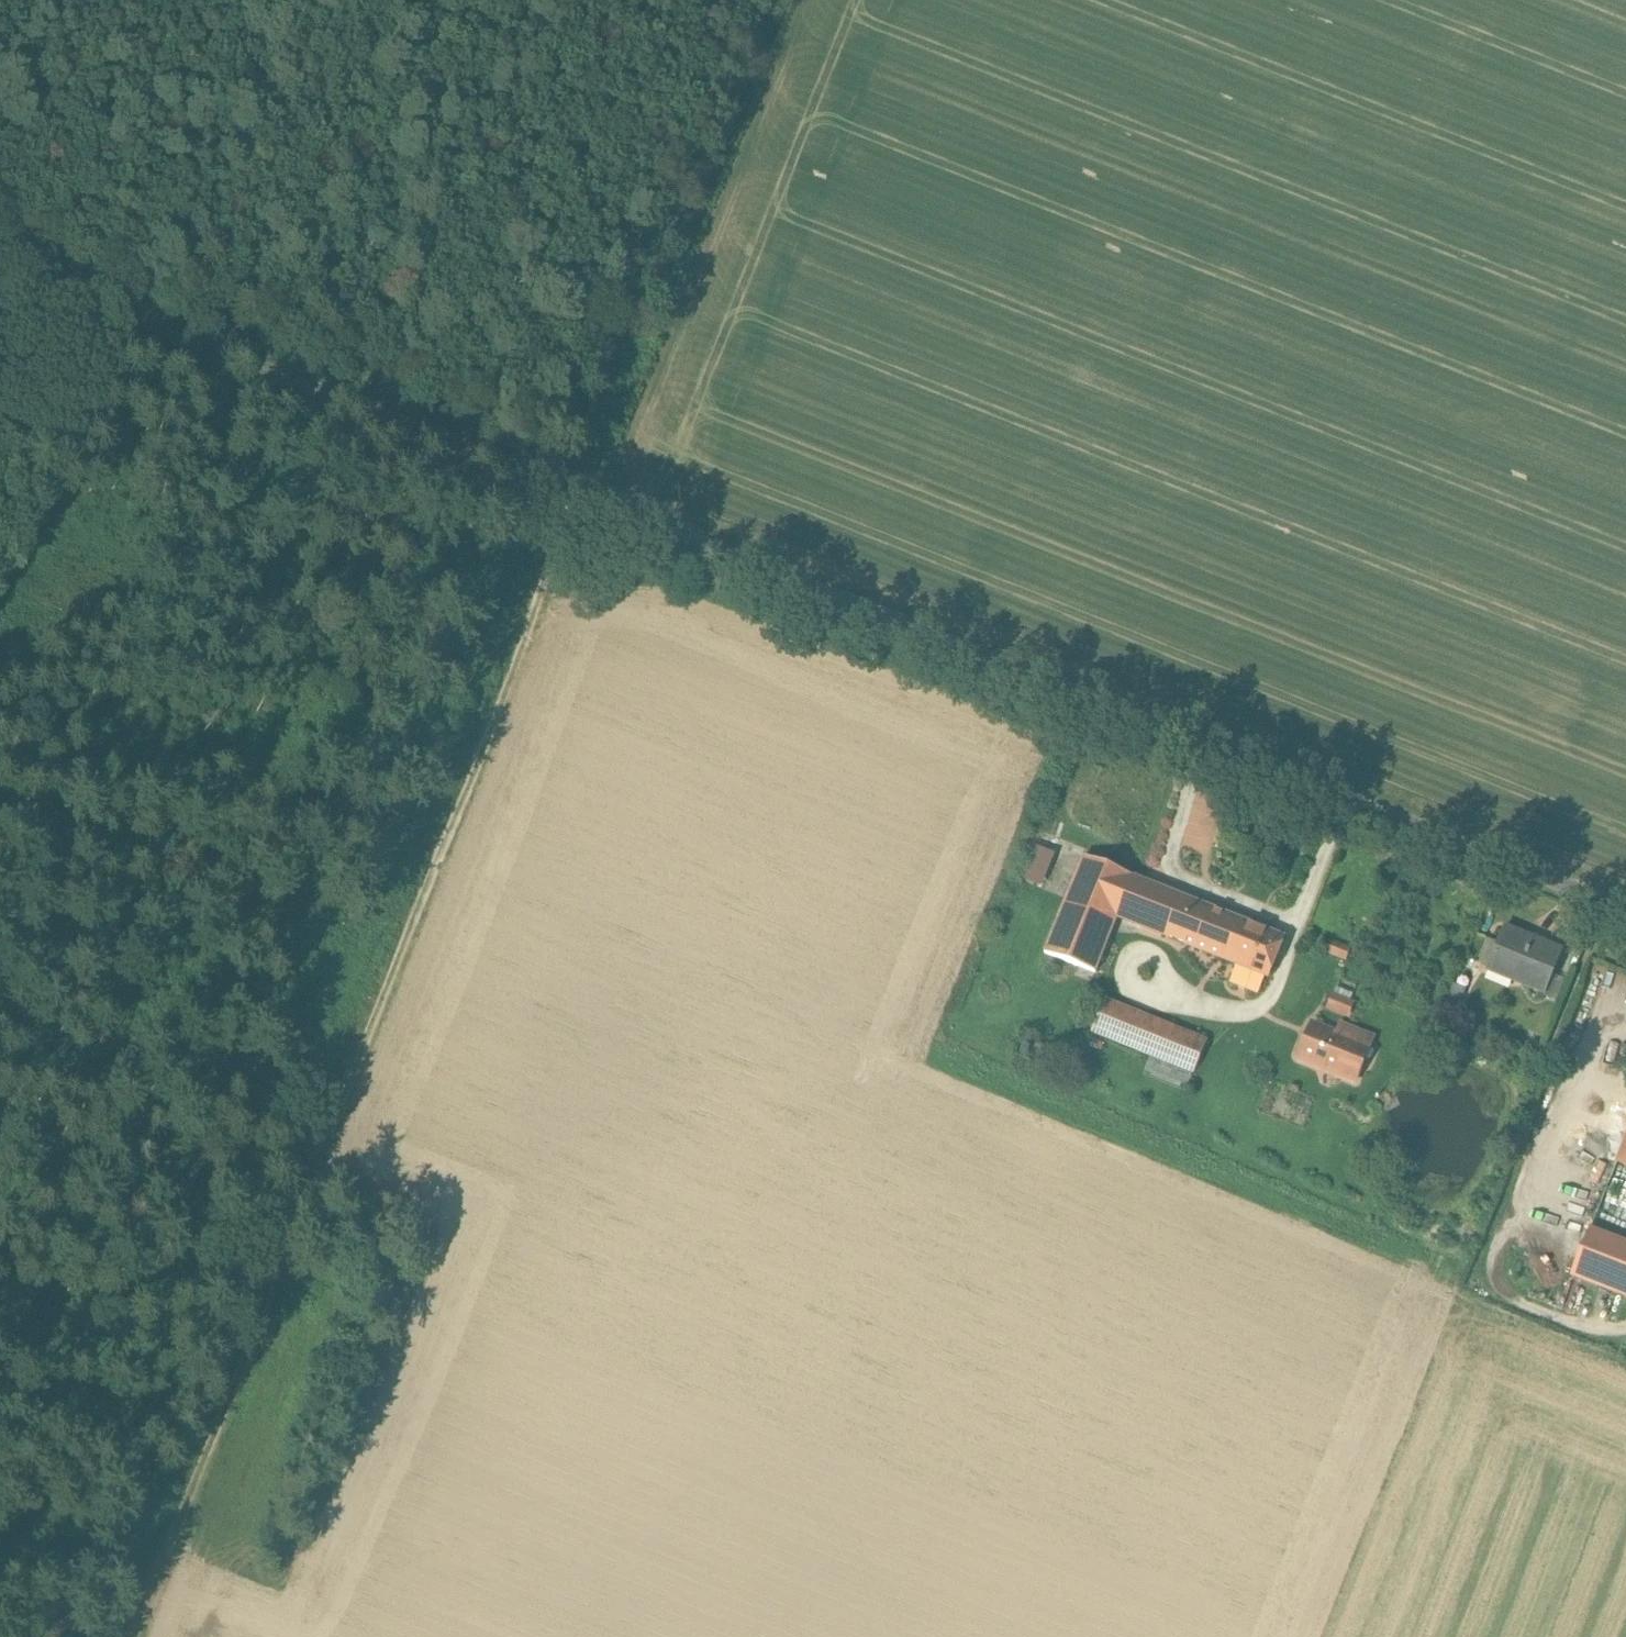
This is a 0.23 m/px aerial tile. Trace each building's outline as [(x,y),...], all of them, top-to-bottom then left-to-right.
[(1039,845),(1026,879),(1044,885),(1057,852),(1039,845)] [(1250,925),(1133,879),(1134,876),(1085,857),(1046,953),(1096,973),(1118,916),(1235,962),(1250,925)] [(1284,939),(1250,925),(1235,962),(1269,976),(1284,939)] [(1563,951),(1505,927),(1488,969),(1546,993),(1563,951)] [(1332,993),(1326,1009),(1350,1017),(1355,1001),(1332,993)] [(1171,1026),(1107,1001),(1094,1031),(1158,1057),(1171,1026)] [(1370,1046),(1313,1023),(1299,1058),(1356,1081),(1370,1046)] [(1206,1041),(1171,1026),(1158,1057),(1194,1072),(1206,1041)] [(1618,1162),(1625,1165),(1625,1141),(1618,1162)] [(1590,1230),(1573,1275),(1625,1296),(1625,1244),(1590,1230)]
